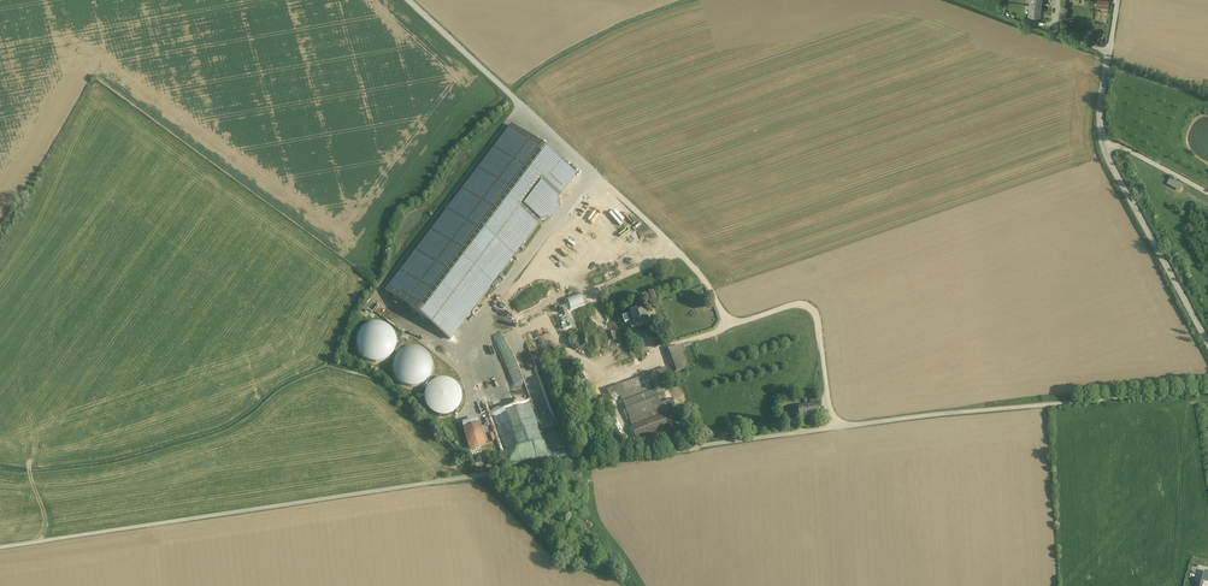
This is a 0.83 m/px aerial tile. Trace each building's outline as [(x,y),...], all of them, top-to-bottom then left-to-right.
[(1107,0),(1096,0),(1095,7),(1108,9),(1110,0),(1107,0)] [(1041,5),(1030,4),(1029,14),(1040,15),(1041,5)] [(511,126),(386,292),(450,340),(540,221),(523,208),(558,161),(511,126)] [(558,161),(523,208),(540,221),(549,219),(559,207),(557,197),(575,174),(558,161)] [(1180,191),(1183,184),(1170,178),(1167,185),(1180,191)] [(604,234),(582,252),(588,259),(610,241),(604,234)] [(580,294),(566,300),(570,310),(584,304),(580,294)] [(369,302),(365,306),(368,308),(365,312),(371,317),(377,309),(369,302)] [(572,326),(564,307),(562,308),(561,306),(555,308),(557,314),(563,312),(565,318),(563,318),(562,316),(559,317),(562,327),(561,327),(562,330),(567,328),(565,323),(567,323),(568,327),(572,326)] [(644,309),(631,314),(634,322),(637,329),(650,324),(644,309)] [(629,317),(623,319),(626,325),(629,324),(634,322),(631,314),(629,315),(629,317)] [(395,351),(396,343),(395,336),(390,329),(384,325),(376,324),(368,325),(362,329),(358,336),(356,344),(358,351),(362,357),(369,362),(376,363),(384,361),(390,357),(395,351)] [(584,345),(585,342),(584,339),(582,336),(580,334),(576,334),(573,334),(571,336),(569,339),(568,342),(569,345),(571,348),(574,349),(577,350),(580,349),(582,347),(584,345)] [(686,350),(685,347),(692,345),(691,342),(681,345),(683,351),(686,350)] [(680,346),(666,350),(675,373),(688,368),(680,346)] [(431,359),(427,355),(423,352),(418,351),(413,350),(408,351),(403,354),(400,357),(397,362),(396,367),(396,372),(397,377),(400,381),(403,385),(408,387),(413,388),(418,388),(423,386),(427,383),(430,379),(433,374),(433,369),(433,364),(431,359)] [(667,368),(655,372),(659,384),(671,379),(667,368)] [(655,372),(649,375),(652,381),(654,386),(659,384),(655,372)] [(649,375),(621,385),(624,392),(652,381),(649,375)] [(460,405),(461,398),(460,391),(456,385),(450,381),(443,380),(435,381),(430,385),(426,391),(424,398),(426,405),(430,411),(436,415),(443,416),(450,415),(456,411),(460,405)] [(652,381),(624,392),(625,394),(620,396),(637,440),(682,423),(673,400),(661,405),(654,386),(652,381)] [(621,385),(607,391),(610,400),(620,396),(625,394),(624,392),(621,385)] [(819,404),(798,407),(800,418),(820,415),(819,404)] [(693,409),(689,411),(693,422),(697,420),(693,409)] [(477,419),(462,423),(470,449),(485,444),(477,419)] [(682,423),(637,440),(639,447),(684,430),(682,423)]
